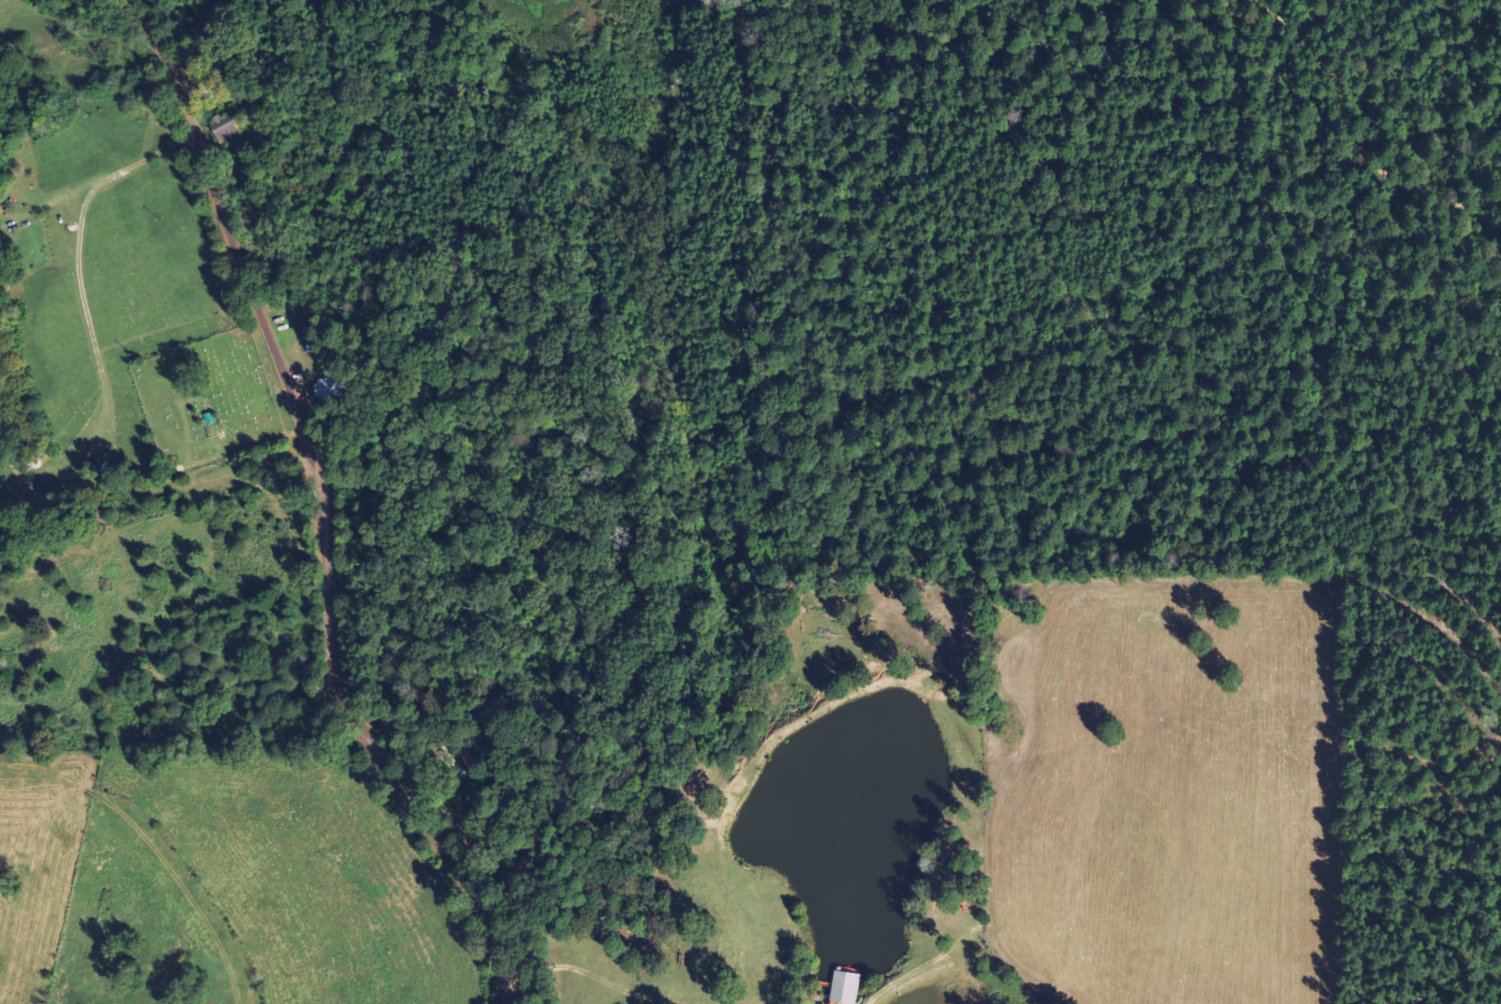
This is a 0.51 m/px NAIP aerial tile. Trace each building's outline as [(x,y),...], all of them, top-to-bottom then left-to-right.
[(244,143),(239,134),(242,133),(232,111),(212,120),(227,152),(244,143)] [(838,970),(833,1000),(851,1003),(858,1003),(864,975),(838,970)]
